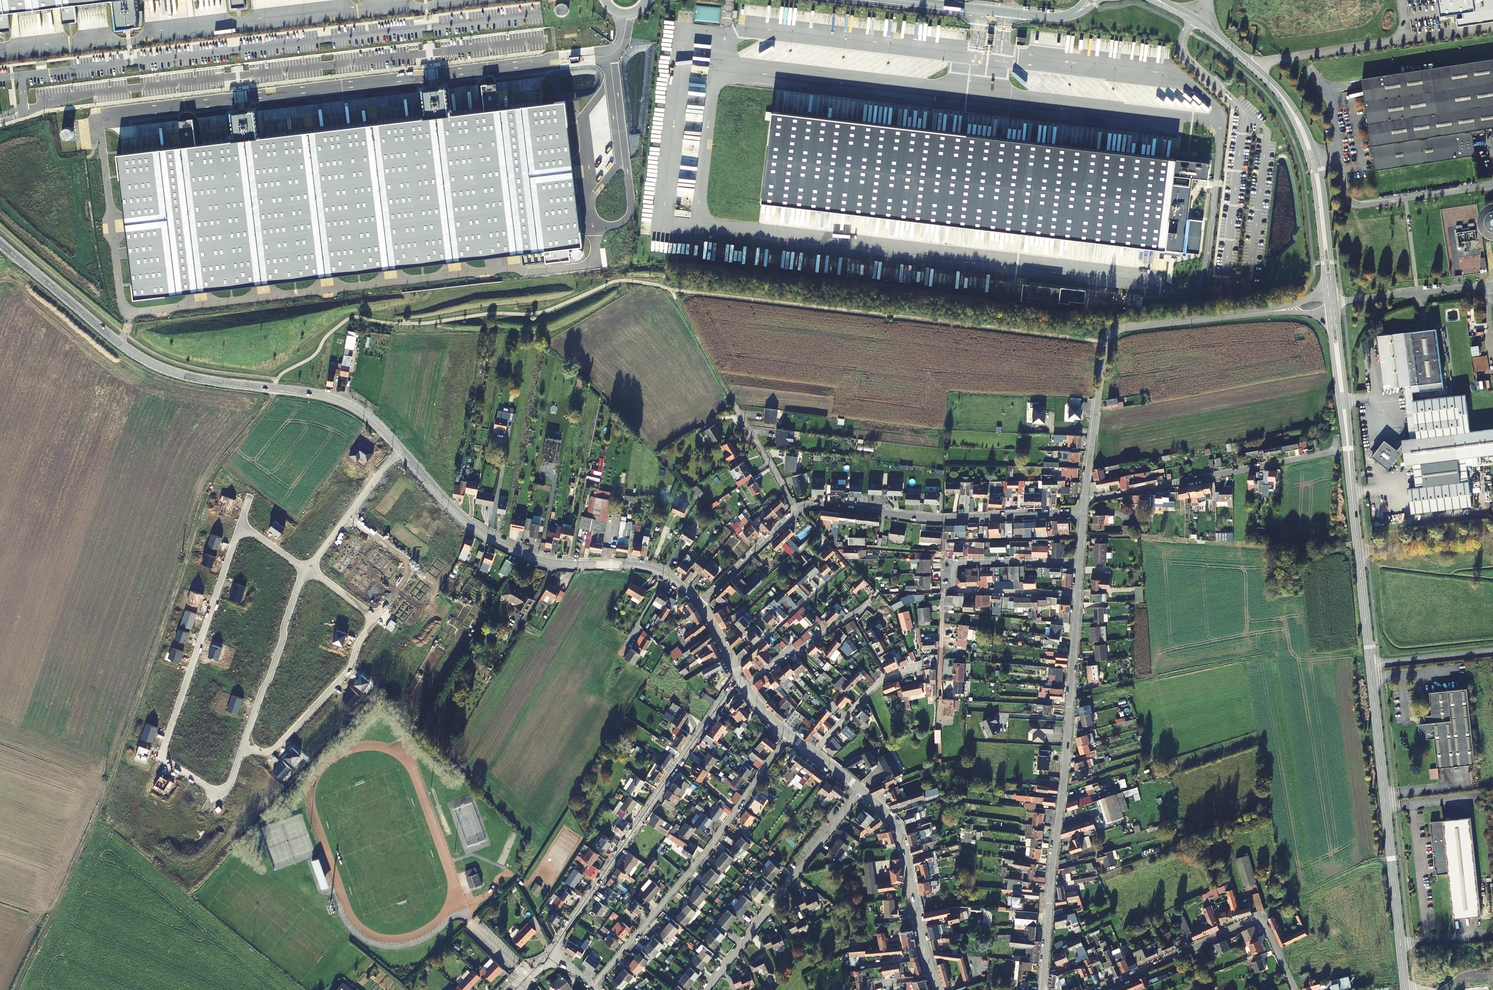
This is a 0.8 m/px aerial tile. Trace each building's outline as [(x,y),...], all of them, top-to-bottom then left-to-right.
[(10,29),(8,12),(60,6),(63,23),(77,22),(75,4),(110,0),(113,28),(136,26),(133,0),(0,0),(0,31),(10,29)] [(231,9),(245,7),(244,0),(230,0),(231,9)] [(1441,18),(1457,15),(1459,28),(1492,23),(1492,0),(1439,0),(1441,18)] [(568,15),(569,11),(568,8),(567,6),(565,3),(562,1),(558,1),(555,1),(551,3),(549,6),(548,8),(548,11),(548,15),(550,18),(553,21),(556,22),(558,22),(562,21),(565,19),(567,17),(568,15)] [(1028,38),(1018,37),(1017,45),(1027,46),(1028,38)] [(1364,80),(1370,118),(1369,121),(1369,124),(1371,125),(1379,172),(1478,157),(1474,136),(1487,134),(1486,130),(1492,129),(1492,60),(1364,80)] [(566,100),(116,154),(134,299),(583,245),(566,100)] [(1211,163),(773,112),(762,202),(1166,250),(1166,254),(1181,256),(1182,251),(1200,254),(1204,221),(1189,219),(1192,187),(1197,181),(1197,178),(1209,180),(1211,163)] [(1482,227),(1483,230),(1489,235),(1492,237),(1492,204),(1492,205),(1488,206),(1482,214),(1480,218),(1482,227)] [(1476,232),(1459,234),(1461,244),(1478,242),(1476,232)] [(1087,291),(1024,283),(1022,300),(1060,305),(1060,303),(1070,304),(1071,302),(1086,303),(1087,291)] [(1376,339),(1383,392),(1402,389),(1404,401),(1413,400),(1412,395),(1443,391),(1435,331),(1404,336),(1403,336),(1396,337),(1381,339),(1376,339)] [(346,340),(341,365),(342,366),(340,375),(348,376),(351,361),(346,360),(348,353),(352,354),(355,341),(346,340)] [(327,385),(333,386),(335,375),(335,374),(340,375),(341,368),(338,367),(338,369),(330,368),(327,385)] [(1413,400),(1404,401),(1405,414),(1409,441),(1402,442),(1403,446),(1397,452),(1385,443),(1372,460),(1389,472),(1404,453),(1406,469),(1413,468),(1416,491),(1409,492),(1412,518),(1473,510),(1467,468),(1481,466),(1480,458),(1492,456),(1492,431),(1470,433),(1464,396),(1413,403),(1413,400)] [(1119,399),(1109,400),(1110,408),(1111,407),(1112,410),(1125,408),(1124,402),(1119,403),(1119,399)] [(508,419),(514,420),(516,413),(498,409),(497,417),(496,417),(493,428),(506,430),(508,419)] [(777,412),(765,411),(765,418),(765,421),(764,421),(764,425),(776,426),(777,412)] [(713,441),(723,435),(715,423),(706,429),(713,441)] [(789,433),(776,432),(775,436),(777,437),(776,440),(775,440),(774,446),(787,447),(788,443),(793,444),(794,438),(789,437),(789,433)] [(1082,449),(1082,438),(1049,436),(1049,440),(1052,440),(1052,438),(1060,439),(1060,441),(1067,442),(1067,440),(1069,440),(1069,444),(1075,444),(1075,449),(1082,449)] [(548,461),(558,463),(561,440),(546,438),(541,465),(547,466),(548,461)] [(732,458),(738,454),(730,441),(724,445),(729,453),(726,455),(728,459),(732,457),(732,458)] [(1304,451),(1307,450),(1305,443),(1283,447),(1284,453),(1301,450),(1301,449),(1304,448),(1304,451)] [(1267,456),(1284,453),(1283,447),(1243,455),(1244,459),(1266,454),(1267,456)] [(799,451),(788,449),(787,458),(788,459),(787,464),(786,464),(785,469),(797,471),(799,451)] [(1080,464),(1080,454),(1070,453),(1070,463),(1080,464)] [(740,479),(735,482),(738,487),(745,483),(752,478),(743,462),(733,469),(740,479)] [(587,478),(600,481),(603,465),(599,465),(597,471),(593,470),(592,473),(588,473),(587,478)] [(1112,477),(1119,476),(1118,469),(1113,470),(1113,466),(1094,470),(1096,481),(1106,478),(1105,470),(1110,470),(1112,477)] [(1078,476),(1078,468),(1062,468),(1063,476),(1078,476)] [(1150,475),(1165,472),(1165,469),(1145,473),(1147,484),(1164,481),(1163,476),(1151,479),(1150,475)] [(1272,471),(1272,469),(1269,470),(1269,472),(1266,472),(1265,482),(1260,481),(1260,488),(1260,494),(1263,494),(1263,489),(1265,490),(1264,497),(1270,497),(1271,486),(1272,472),(1272,471)] [(1279,470),(1279,472),(1272,471),(1272,472),(1271,486),(1273,487),(1273,485),(1275,486),(1275,481),(1278,481),(1279,476),(1282,476),(1282,470),(1279,470)] [(457,486),(460,473),(457,473),(453,496),(463,497),(466,482),(461,481),(460,486),(457,486)] [(808,490),(803,473),(792,476),(797,493),(808,490)] [(1129,488),(1147,484),(1145,473),(1142,473),(1142,476),(1140,477),(1141,480),(1130,483),(1131,485),(1129,485),(1129,488)] [(1109,480),(1110,485),(1127,482),(1127,479),(1126,476),(1109,480)] [(745,483),(752,495),(760,490),(752,478),(745,483)] [(465,490),(477,492),(479,482),(467,480),(465,490)] [(1058,495),(1061,495),(1061,493),(1061,480),(1052,481),(1052,487),(1057,487),(1058,495)] [(1061,493),(1076,495),(1077,483),(1071,482),(1071,487),(1065,487),(1065,480),(1061,480),(1061,493)] [(1111,492),(1110,485),(1109,480),(1092,483),(1090,496),(1095,495),(1095,485),(1098,485),(1099,488),(1107,486),(1108,493),(1111,492)] [(817,482),(813,481),(812,493),(824,494),(824,483),(817,482)] [(1011,487),(1018,487),(1018,481),(1007,481),(1007,487),(1007,497),(1011,497),(1011,487)] [(1051,490),(1051,487),(1052,487),(1052,481),(1042,481),(1042,489),(1042,496),(1042,498),(1042,508),(1046,508),(1046,491),(1047,491),(1047,490),(1051,490)] [(877,482),(869,482),(868,493),(882,494),(882,483),(877,483),(877,482)] [(966,495),(970,495),(970,482),(960,482),(960,484),(959,490),(963,491),(963,486),(966,486),(966,495)] [(970,496),(979,497),(979,485),(979,482),(970,482),(970,495),(970,496)] [(895,484),(888,483),(887,495),(893,496),(893,495),(902,495),(903,485),(895,484)] [(959,490),(960,484),(945,483),(945,494),(955,494),(955,491),(959,491),(959,490)] [(1207,493),(1213,492),(1212,489),(1211,483),(1204,484),(1206,496),(1207,496),(1207,493)] [(745,484),(735,489),(747,512),(762,504),(759,499),(754,501),(745,484)] [(846,485),(831,484),(831,494),(844,495),(846,494),(846,485)] [(1199,497),(1206,496),(1204,484),(1196,486),(1199,497)] [(979,497),(987,497),(988,485),(979,485),(979,497)] [(702,491),(696,486),(691,489),(698,496),(702,491)] [(1199,497),(1196,486),(1189,487),(1190,492),(1191,492),(1193,498),(1195,497),(1196,501),(1199,501),(1199,497)] [(862,487),(850,487),(849,498),(854,498),(857,498),(862,498),(862,487)] [(1003,500),(1000,500),(989,500),(989,506),(1006,506),(1007,497),(1007,487),(1004,487),(1004,496),(1003,496),(1003,500)] [(1190,492),(1189,487),(1179,489),(1182,499),(1191,497),(1190,492)] [(1235,508),(1235,488),(1229,488),(1229,489),(1217,488),(1217,497),(1217,502),(1229,502),(1229,508),(1235,508)] [(1480,498),(1491,498),(1492,489),(1480,488),(1480,498)] [(940,492),(925,491),(924,503),(930,503),(930,502),(934,502),(934,504),(939,504),(940,492)] [(476,503),(493,506),(495,495),(477,492),(476,503)] [(921,494),(906,493),(905,503),(920,504),(921,494)] [(1042,496),(1040,496),(1035,496),(1035,494),(1024,494),(1025,504),(1041,503),(1041,498),(1042,498),(1042,496)] [(1152,506),(1152,495),(1141,494),(1141,496),(1134,496),(1134,499),(1133,504),(1141,504),(1142,507),(1149,507),(1149,513),(1152,513),(1152,506)] [(778,508),(786,500),(783,495),(771,507),(771,508),(781,518),(784,515),(778,508)] [(585,547),(602,550),(603,544),(596,543),(597,538),(599,538),(599,536),(604,537),(607,521),(598,519),(603,498),(597,497),(593,518),(582,515),(579,529),(590,531),(589,536),(588,536),(585,547)] [(601,517),(608,518),(611,499),(604,498),(601,517)] [(675,504),(670,514),(674,516),(675,515),(682,518),(686,509),(675,504)] [(778,520),(781,518),(771,508),(771,507),(770,508),(761,517),(764,520),(771,527),(775,524),(770,519),(771,518),(770,517),(772,514),(778,520)] [(838,545),(840,524),(840,521),(841,514),(823,512),(823,519),(834,520),(832,534),(834,534),(834,545),(838,545)] [(534,514),(530,535),(537,536),(536,541),(541,542),(542,533),(538,532),(541,515),(534,514)] [(841,514),(840,521),(856,523),(857,515),(841,514)] [(857,515),(856,523),(880,525),(880,518),(857,515)] [(1105,530),(1105,524),(1105,516),(1096,515),(1095,523),(1093,523),(1093,529),(1105,530)] [(616,549),(628,551),(629,541),(623,540),(625,533),(630,534),(633,518),(622,516),(616,549)] [(511,527),(524,529),(525,519),(513,517),(511,527)] [(764,520),(761,517),(758,519),(761,523),(759,524),(761,525),(758,527),(762,531),(765,529),(767,531),(771,527),(764,520)] [(743,519),(741,520),(743,522),(756,537),(759,534),(747,518),(744,520),(743,519)] [(742,523),(740,521),(739,520),(733,525),(736,528),(742,523)] [(1040,533),(1048,533),(1048,531),(1047,521),(1037,523),(1038,535),(1039,535),(1040,533)] [(1058,521),(1053,521),(1053,529),(1051,529),(1051,531),(1048,531),(1048,533),(1048,534),(1058,534),(1058,521)] [(1070,521),(1059,521),(1059,535),(1070,535),(1070,521)] [(560,536),(573,539),(575,529),(571,528),(572,524),(563,522),(562,525),(560,536)] [(743,522),(742,523),(736,528),(734,529),(739,534),(742,531),(743,532),(744,532),(751,540),(756,537),(743,522)] [(1004,524),(1001,524),(1002,537),(1007,537),(1007,536),(1013,536),(1012,523),(1007,524),(1007,533),(1005,533),(1004,524)] [(1026,537),(1026,529),(1025,523),(1015,523),(1015,537),(1026,537)] [(1025,523),(1026,529),(1034,529),(1034,533),(1036,533),(1036,523),(1025,523)] [(549,525),(545,545),(552,547),(553,537),(560,538),(560,536),(562,525),(557,524),(557,527),(549,525)] [(1001,524),(990,524),(990,537),(1002,537),(1001,524)] [(978,538),(978,525),(969,525),(969,529),(973,529),(974,536),(976,536),(976,538),(978,538)] [(949,532),(955,532),(957,532),(956,526),(945,527),(944,539),(949,539),(949,532)] [(967,538),(967,535),(967,526),(956,526),(957,532),(955,532),(955,539),(958,539),(959,532),(962,532),(962,537),(965,537),(965,538),(967,538)] [(1131,535),(1132,527),(1124,526),(1124,535),(1131,535)] [(685,528),(680,536),(691,543),(696,535),(685,528)] [(891,528),(890,538),(905,540),(906,529),(891,528)] [(790,529),(781,537),(794,551),(797,548),(799,547),(802,544),(801,542),(795,547),(791,542),(791,541),(789,538),(794,533),(790,529)] [(647,536),(648,530),(645,530),(643,540),(642,544),(640,555),(646,556),(650,536),(647,536)] [(665,536),(671,539),(674,533),(669,530),(665,536)] [(922,541),(942,542),(942,532),(922,531),(922,541)] [(811,536),(805,541),(808,544),(814,539),(811,536)] [(794,551),(781,537),(772,545),(776,549),(782,544),(785,548),(786,547),(790,552),(784,558),(786,559),(794,551)] [(866,537),(855,537),(855,544),(874,545),(874,539),(866,538),(866,537)] [(457,560),(460,561),(463,554),(465,555),(466,550),(469,551),(473,541),(467,538),(457,560)] [(636,550),(635,554),(640,555),(642,544),(643,540),(635,538),(633,549),(636,550)] [(1030,547),(1013,549),(1010,549),(1010,556),(1033,557),(1033,552),(1033,541),(1030,541),(1030,547)] [(954,555),(956,555),(964,555),(965,542),(961,542),(961,545),(955,545),(955,543),(947,543),(946,556),(949,558),(954,558),(954,555)] [(1006,542),(991,542),(992,552),(1007,552),(1006,542)] [(965,556),(985,557),(985,543),(976,543),(976,544),(972,544),(972,547),(980,547),(980,551),(965,551),(965,556)] [(1054,543),(1053,558),(1055,558),(1064,558),(1065,549),(1065,544),(1054,543)] [(1097,557),(1097,563),(1107,564),(1107,544),(1096,544),(1095,557),(1097,557)] [(825,552),(822,555),(826,560),(829,562),(832,559),(829,556),(835,551),(829,545),(823,550),(825,552)] [(1034,552),(1033,552),(1033,557),(1049,558),(1049,549),(1041,549),(1041,547),(1038,547),(1038,546),(1034,546),(1034,552)] [(681,579),(692,566),(687,562),(686,563),(685,562),(692,553),(692,552),(693,550),(693,549),(691,551),(690,551),(677,568),(682,572),(679,577),(681,579)] [(861,559),(878,559),(878,554),(869,554),(869,555),(866,555),(866,550),(839,549),(842,553),(845,553),(845,555),(861,555),(861,559)] [(480,569),(483,570),(487,571),(495,554),(487,551),(480,569)] [(840,566),(841,567),(842,568),(847,563),(838,552),(835,555),(840,561),(839,562),(841,565),(840,566)] [(700,573),(708,564),(699,557),(698,558),(697,560),(692,566),(681,579),(686,582),(696,569),(700,573)] [(507,577),(515,564),(506,559),(499,571),(507,577)] [(922,573),(932,572),(931,559),(921,559),(922,573)] [(827,578),(831,575),(827,571),(831,568),(826,563),(824,565),(821,562),(816,566),(827,578)] [(719,571),(709,563),(708,564),(700,573),(706,577),(706,576),(711,580),(719,571)] [(818,573),(825,580),(827,578),(816,566),(813,563),(805,571),(811,578),(818,573)] [(982,582),(988,582),(995,582),(994,567),(991,568),(991,574),(982,575),(982,582)] [(1015,588),(1023,589),(1023,584),(1019,584),(1019,567),(1014,567),(1015,579),(1015,582),(1015,588)] [(1052,574),(1062,574),(1062,569),(1046,568),(1046,577),(1051,577),(1052,574)] [(980,582),(980,569),(973,569),(972,570),(967,570),(967,576),(958,576),(958,584),(962,588),(968,588),(968,586),(980,585),(980,582)] [(1063,569),(1063,586),(1072,587),(1073,574),(1070,574),(1070,569),(1063,569)] [(807,578),(816,588),(819,586),(811,578),(805,571),(794,580),(809,596),(811,593),(801,583),(807,578)] [(767,577),(763,573),(746,589),(734,576),(728,582),(736,590),(744,599),(767,577)] [(1094,590),(1099,590),(1100,586),(1103,586),(1103,588),(1112,588),(1112,575),(1092,575),(1092,580),(1094,580),(1094,590)] [(855,593),(867,582),(863,577),(851,589),(855,593)] [(921,577),(921,590),(932,589),(932,577),(921,577)] [(1037,586),(1037,578),(1024,578),(1024,589),(1028,589),(1028,587),(1037,587),(1037,586)] [(796,588),(806,598),(809,596),(794,580),(784,590),(788,595),(796,588)] [(627,591),(642,600),(648,591),(632,582),(627,591)] [(736,590),(728,582),(713,596),(715,598),(720,603),(721,604),(725,601),(727,603),(728,602),(727,601),(728,600),(723,595),(728,591),(731,594),(736,590)] [(871,592),(874,594),(876,592),(868,583),(865,586),(871,592)] [(516,607),(524,613),(532,600),(523,595),(522,596),(517,593),(519,591),(509,584),(502,595),(517,605),(516,607)] [(543,593),(551,598),(554,599),(559,591),(549,584),(543,593)] [(660,590),(655,599),(664,605),(669,596),(663,593),(663,591),(660,590)] [(784,619),(787,616),(777,606),(788,595),(784,590),(769,603),(774,608),(780,614),(784,619)] [(555,600),(558,602),(564,593),(560,591),(555,600)] [(540,599),(543,601),(547,603),(551,598),(543,593),(540,599)] [(843,604),(849,598),(845,594),(839,600),(843,604)] [(1092,602),(1106,602),(1106,594),(1092,594),(1092,602)] [(990,596),(977,595),(976,606),(982,606),(982,605),(989,605),(990,596)] [(676,600),(671,596),(647,634),(649,636),(659,621),(662,622),(676,600)] [(965,602),(965,596),(948,596),(946,598),(946,605),(965,605),(965,602)] [(1001,614),(1002,596),(993,596),(993,601),(997,601),(996,614),(1001,614)] [(1033,618),(1036,618),(1036,615),(1035,609),(1039,609),(1039,606),(1058,606),(1058,602),(1058,598),(1054,598),(1032,597),(1032,598),(1032,607),(1033,618)] [(712,601),(717,607),(720,603),(715,598),(712,601)] [(1015,607),(1032,607),(1032,598),(1014,598),(1014,601),(1009,601),(1009,608),(1015,608),(1015,607)] [(536,613),(543,601),(540,599),(533,611),(536,613)] [(789,602),(795,609),(798,606),(792,599),(789,602)] [(893,605),(895,610),(905,605),(904,602),(903,600),(893,605)] [(684,618),(685,619),(697,610),(690,601),(685,605),(687,607),(683,611),(685,614),(682,617),(684,619),(684,618)] [(1063,602),(1063,611),(1062,622),(1064,622),(1071,623),(1072,603),(1063,602)] [(747,604),(738,611),(741,613),(749,607),(747,604)] [(718,623),(724,619),(724,618),(731,613),(730,612),(731,611),(727,606),(713,613),(718,623)] [(828,626),(841,614),(839,612),(833,606),(830,609),(833,612),(824,621),(828,626)] [(800,614),(811,625),(816,620),(803,607),(794,615),(796,618),(800,614)] [(763,618),(770,625),(777,618),(776,617),(780,614),(774,608),(763,618)] [(1095,622),(1105,622),(1104,608),(1095,608),(1095,622)] [(843,609),(839,612),(841,614),(844,617),(848,614),(843,609)] [(920,610),(921,623),(931,622),(930,609),(920,610)] [(697,610),(685,619),(687,622),(693,617),(695,618),(692,621),(694,625),(702,620),(697,610)] [(909,611),(900,613),(905,630),(914,628),(913,625),(909,611)] [(724,633),(730,627),(729,625),(732,623),(731,622),(736,619),(735,618),(737,616),(736,614),(734,615),(733,614),(724,619),(718,623),(724,633)] [(749,623),(749,622),(743,616),(735,622),(742,630),(744,628),(749,623)] [(810,628),(812,630),(821,621),(819,619),(810,628)] [(883,628),(885,627),(886,626),(882,619),(866,628),(869,633),(873,631),(878,641),(883,638),(881,633),(885,631),(883,628)] [(744,628),(748,632),(749,631),(747,629),(754,622),(752,620),(749,622),(749,623),(744,628)] [(703,621),(686,634),(684,636),(681,629),(677,631),(680,638),(681,638),(684,643),(706,627),(703,621)] [(1062,622),(1054,621),(1052,635),(1062,636),(1063,636),(1064,622),(1062,622)] [(969,626),(960,625),(958,638),(957,646),(966,647),(969,626)] [(837,639),(842,643),(847,635),(840,628),(838,629),(841,633),(837,639)] [(1090,642),(1102,642),(1102,628),(1091,628),(1090,642)] [(672,630),(662,640),(664,642),(675,633),(672,630)] [(732,647),(745,634),(741,631),(741,630),(729,641),(732,647)] [(754,630),(747,636),(754,643),(760,637),(754,630)] [(791,649),(805,642),(811,636),(806,632),(790,647),(791,649)] [(699,642),(702,646),(712,639),(709,634),(699,642)] [(1052,635),(1046,634),(1045,646),(1058,647),(1058,644),(1059,644),(1060,642),(1061,642),(1062,636),(1052,635)] [(645,637),(639,646),(637,651),(640,653),(643,649),(644,650),(650,640),(645,637)] [(859,649),(857,647),(851,638),(845,643),(853,653),(859,649)] [(874,644),(873,644),(875,648),(880,646),(882,650),(878,653),(879,655),(888,649),(883,638),(878,641),(874,644)] [(842,643),(837,639),(829,650),(819,640),(816,642),(831,657),(842,643)] [(713,641),(707,644),(710,649),(706,651),(705,653),(708,657),(712,655),(714,657),(720,654),(713,641)] [(771,661),(773,659),(768,654),(770,652),(767,648),(770,645),(766,641),(758,648),(769,660),(771,661)] [(693,653),(702,646),(699,642),(689,649),(693,653)] [(779,652),(783,648),(778,643),(774,647),(779,652)] [(820,648),(815,643),(807,650),(820,664),(823,661),(818,656),(820,655),(817,651),(820,648)] [(677,645),(667,653),(672,661),(683,653),(677,645)] [(739,660),(750,649),(747,645),(739,652),(736,647),(733,648),(739,660)] [(1097,661),(1108,660),(1107,645),(1096,646),(1097,661)] [(634,663),(640,653),(637,651),(633,649),(630,647),(624,657),(634,663)] [(706,651),(704,648),(694,656),(696,659),(705,653),(706,651)] [(753,652),(757,656),(765,664),(769,660),(758,648),(753,652)] [(681,653),(684,657),(691,653),(688,649),(681,653)] [(894,649),(887,653),(895,669),(902,666),(902,667),(911,663),(908,656),(898,661),(896,656),(897,655),(894,649)] [(1047,659),(1068,661),(1069,654),(1057,654),(1057,656),(1054,656),(1054,652),(1048,651),(1047,659)] [(762,669),(765,666),(759,660),(758,661),(756,659),(754,660),(753,659),(757,656),(753,652),(748,657),(752,661),(754,660),(762,669)] [(696,659),(685,667),(679,671),(683,676),(704,661),(703,660),(708,657),(705,653),(696,659)] [(895,669),(887,653),(880,657),(889,672),(895,669)] [(693,654),(687,658),(689,662),(695,658),(693,654)] [(749,679),(752,676),(748,668),(747,666),(752,662),(753,664),(752,665),(758,672),(762,669),(754,660),(752,661),(748,657),(741,664),(749,679)] [(720,668),(725,675),(730,673),(723,659),(705,669),(708,674),(720,668)] [(792,667),(799,675),(807,667),(800,659),(792,667)] [(823,667),(827,671),(832,665),(828,661),(823,667)] [(954,680),(964,681),(965,664),(955,663),(954,664),(954,667),(955,668),(954,680)] [(782,670),(789,678),(793,674),(797,679),(799,677),(798,676),(799,675),(792,667),(789,664),(782,670)] [(1089,666),(1091,682),(1101,680),(1099,665),(1089,666)] [(779,666),(774,669),(787,684),(791,680),(789,678),(782,670),(779,666)] [(1053,672),(1053,674),(1057,674),(1056,680),(1063,681),(1064,668),(1050,667),(1050,672),(1053,672)] [(852,679),(856,683),(864,675),(874,684),(877,682),(862,668),(852,679)] [(875,672),(880,678),(885,673),(880,668),(875,672)] [(936,669),(931,669),(931,683),(926,683),(927,692),(931,692),(931,688),(930,688),(930,685),(934,685),(934,694),(937,694),(936,669)] [(678,680),(683,676),(679,671),(674,675),(678,680)] [(822,682),(826,677),(821,673),(817,678),(822,682)] [(770,679),(766,675),(753,685),(757,691),(770,680),(770,679)] [(781,692),(783,691),(783,690),(781,688),(783,686),(781,684),(774,676),(770,679),(770,680),(773,684),(781,692)] [(856,683),(852,679),(850,680),(841,690),(847,696),(850,693),(848,691),(856,683)] [(766,702),(771,698),(765,690),(773,684),(770,680),(757,691),(766,702)] [(891,684),(890,682),(884,686),(886,693),(902,687),(900,681),(891,684)] [(922,683),(903,687),(903,689),(904,695),(905,697),(905,699),(908,710),(911,709),(909,700),(908,696),(923,693),(924,693),(922,683)] [(1439,766),(1477,762),(1469,687),(1431,692),(1433,714),(1425,715),(1426,723),(1422,723),(1421,725),(1421,727),(1424,733),(1425,738),(1436,736),(1439,766)] [(668,698),(673,702),(678,694),(672,691),(668,698)] [(840,694),(830,705),(837,712),(848,700),(850,702),(852,700),(842,691),(840,694)] [(1096,699),(1099,698),(1098,693),(1088,695),(1090,703),(1096,702),(1096,699)] [(705,694),(702,698),(713,705),(716,701),(705,694)] [(735,704),(730,710),(734,714),(742,707),(746,703),(743,697),(741,699),(738,697),(733,702),(735,704)] [(776,713),(783,705),(786,702),(788,700),(785,697),(777,706),(771,700),(767,705),(776,713)] [(954,709),(954,699),(944,699),(944,708),(954,709)] [(867,721),(874,713),(869,703),(863,709),(864,710),(859,715),(858,714),(855,718),(866,728),(870,724),(867,721)] [(1039,704),(1038,709),(1046,709),(1046,714),(1054,715),(1055,705),(1053,705),(1039,704)] [(784,712),(787,708),(783,705),(776,713),(785,721),(789,716),(784,712)] [(836,714),(837,712),(830,705),(828,707),(836,714)] [(1079,707),(1080,716),(1090,713),(1092,713),(1090,705),(1079,707)] [(749,716),(742,707),(734,714),(733,715),(738,720),(742,717),(745,720),(749,716)] [(827,708),(823,713),(819,718),(824,722),(832,712),(827,708)] [(677,720),(673,717),(671,721),(680,727),(689,713),(684,709),(677,720)] [(804,721),(807,718),(795,709),(793,712),(798,716),(801,718),(804,721)] [(790,725),(798,716),(793,712),(786,722),(790,725)] [(1093,724),(1090,713),(1080,716),(1083,726),(1093,724)] [(996,715),(984,720),(987,729),(990,736),(1001,732),(997,723),(999,722),(996,715)] [(793,728),(801,718),(798,716),(790,725),(793,728)] [(815,724),(807,718),(804,721),(812,727),(817,731),(824,722),(819,718),(815,724)] [(718,719),(707,733),(714,738),(716,740),(726,726),(720,720),(718,719)] [(1048,723),(1048,719),(1039,719),(1039,723),(1030,722),(1030,731),(1035,732),(1034,740),(1045,741),(1044,730),(1047,730),(1047,732),(1055,732),(1055,724),(1048,723)] [(1126,721),(1118,723),(1119,727),(1138,722),(1137,719),(1126,721)] [(738,736),(747,724),(743,721),(739,728),(737,727),(733,732),(738,736)] [(848,737),(854,731),(847,725),(842,731),(848,737)] [(679,748),(689,733),(680,727),(679,728),(677,726),(672,732),(679,737),(674,744),(679,748)] [(812,727),(809,731),(804,737),(809,741),(812,737),(816,740),(813,744),(816,747),(824,737),(817,731),(812,727)] [(804,737),(809,731),(806,728),(801,734),(804,737)] [(1090,743),(1087,735),(1086,731),(1078,733),(1079,737),(1075,738),(1078,746),(1087,744),(1090,743)] [(707,743),(710,745),(714,738),(707,733),(699,743),(705,747),(707,743)] [(760,752),(760,751),(765,745),(773,751),(776,746),(764,736),(755,748),(760,752)] [(714,738),(710,745),(709,746),(714,749),(719,742),(716,740),(714,738)] [(833,755),(842,748),(835,738),(831,741),(833,743),(827,748),(833,755)] [(1086,756),(1094,754),(1093,751),(1089,752),(1087,744),(1078,746),(1080,754),(1084,753),(1086,756)] [(675,754),(677,751),(670,746),(667,750),(675,754)] [(637,758),(641,752),(635,748),(631,754),(637,758)] [(760,768),(766,758),(759,753),(760,752),(755,748),(749,756),(753,760),(752,762),(760,768)] [(875,757),(877,759),(888,753),(887,750),(875,757)] [(707,751),(698,763),(706,769),(707,769),(715,757),(707,751)] [(648,752),(645,755),(655,762),(659,764),(666,769),(675,757),(668,753),(664,759),(653,752),(652,755),(648,752)] [(844,767),(848,771),(853,769),(867,760),(873,770),(878,766),(870,752),(844,767)] [(877,759),(875,760),(888,782),(900,775),(888,753),(877,759)] [(787,771),(783,776),(790,781),(796,774),(805,762),(795,755),(788,764),(794,769),(790,773),(787,771)] [(1089,767),(1088,762),(1087,759),(1084,760),(1078,761),(1080,769),(1089,767)] [(658,766),(659,764),(655,762),(647,774),(656,781),(664,770),(658,766)] [(689,773),(699,780),(706,769),(698,763),(697,763),(689,773)] [(806,778),(798,787),(800,788),(805,782),(815,770),(806,764),(800,771),(805,774),(804,776),(806,778)] [(934,765),(920,770),(922,776),(936,771),(934,765)] [(1089,767),(1080,769),(1082,777),(1092,774),(1090,766),(1089,767)] [(805,782),(809,785),(814,778),(819,782),(823,776),(815,770),(805,782)] [(864,778),(857,772),(854,776),(861,782),(864,778)] [(790,781),(793,783),(796,780),(797,781),(801,777),(796,774),(790,781)] [(635,795),(645,781),(636,775),(634,779),(630,777),(623,787),(635,795)] [(736,775),(730,783),(729,785),(736,790),(738,787),(743,780),(738,776),(736,775)] [(678,776),(669,788),(680,796),(681,797),(683,798),(687,792),(689,792),(691,789),(691,787),(688,785),(689,784),(684,781),(678,776)] [(729,785),(730,783),(721,776),(720,779),(729,785)] [(870,791),(888,783),(885,778),(866,787),(870,791)] [(894,779),(888,783),(870,791),(875,795),(897,784),(894,779)] [(714,797),(722,803),(725,799),(721,796),(727,788),(730,790),(732,788),(723,781),(722,783),(723,784),(714,797)] [(818,791),(825,797),(833,787),(826,782),(818,791)] [(1087,791),(1101,787),(1099,782),(1086,786),(1087,791)] [(1059,784),(1050,783),(1050,786),(1049,792),(1058,792),(1059,784)] [(843,792),(834,785),(833,787),(825,797),(820,803),(824,805),(834,793),(839,797),(843,792)] [(899,787),(889,791),(894,801),(904,798),(899,787)] [(1089,795),(1096,793),(1095,790),(1101,788),(1101,787),(1087,791),(1089,795)] [(670,810),(680,796),(669,788),(664,796),(666,797),(661,803),(670,810)] [(762,789),(749,807),(757,813),(768,800),(771,802),(774,798),(762,789)] [(742,794),(737,791),(731,799),(736,803),(742,794)] [(893,808),(926,798),(925,795),(924,792),(904,798),(894,801),(891,802),(893,808)] [(620,800),(613,810),(626,819),(637,801),(628,795),(623,802),(620,800)] [(1125,819),(1117,795),(1101,801),(1108,824),(1125,819)] [(1032,796),(1032,801),(1044,802),(1043,804),(1057,805),(1058,799),(1035,797),(1032,796)] [(1067,804),(1070,811),(1085,806),(1095,803),(1094,799),(1092,799),(1092,798),(1087,799),(1086,798),(1067,804)] [(699,801),(695,807),(700,810),(704,804),(699,801)] [(1095,803),(1085,806),(1087,811),(1102,806),(1100,801),(1095,803)] [(715,821),(723,809),(725,807),(718,802),(708,816),(715,821)] [(685,819),(686,818),(685,817),(688,814),(691,816),(695,811),(691,809),(693,806),(690,804),(681,816),(685,819)] [(923,805),(912,808),(913,813),(906,816),(908,822),(917,820),(916,816),(920,815),(919,812),(925,810),(923,805)] [(855,818),(866,827),(877,818),(864,807),(855,818)] [(444,808),(439,810),(449,839),(454,837),(444,808)] [(613,810),(611,814),(621,820),(619,823),(617,822),(612,829),(622,836),(631,822),(626,819),(613,810)] [(748,826),(755,816),(747,810),(740,820),(748,826)] [(1033,824),(1045,826),(1046,822),(1044,821),(1045,813),(1035,812),(1033,824)] [(649,823),(657,829),(664,819),(655,814),(649,823)] [(696,826),(697,824),(687,816),(686,818),(685,819),(696,826)] [(860,831),(860,836),(867,831),(872,828),(873,830),(884,822),(880,817),(877,818),(866,827),(860,831)] [(1450,872),(1455,916),(1482,914),(1472,817),(1432,821),(1435,851),(1436,851),(1437,853),(1435,853),(1437,868),(1438,868),(1439,873),(1450,872)] [(1090,835),(1098,833),(1096,827),(1099,826),(1097,820),(1063,830),(1062,838),(1079,832),(1088,830),(1090,835)] [(669,831),(673,834),(679,825),(676,822),(669,831)] [(686,822),(679,832),(688,838),(695,828),(686,822)] [(965,834),(961,833),(960,841),(972,842),(973,823),(965,823),(965,834)] [(706,830),(697,824),(696,826),(705,832),(706,830)] [(1033,824),(1030,824),(1028,832),(1027,831),(1027,836),(1033,837),(1043,839),(1045,826),(1033,824)] [(749,838),(752,833),(745,827),(741,832),(742,832),(749,838)] [(910,845),(921,841),(920,838),(922,837),(922,834),(930,832),(929,828),(926,829),(918,831),(907,834),(910,845)] [(890,830),(878,833),(875,835),(876,837),(877,836),(878,837),(881,836),(881,838),(887,837),(889,843),(894,842),(890,830)] [(1088,830),(1079,832),(1081,838),(1090,835),(1088,830)] [(688,844),(673,834),(669,831),(667,835),(663,840),(670,844),(672,840),(684,848),(682,851),(690,857),(695,850),(688,844)] [(835,843),(844,851),(854,838),(845,831),(835,843)] [(736,841),(745,848),(752,841),(749,838),(742,832),(736,841)] [(603,853),(612,840),(603,834),(595,847),(603,853)] [(1042,849),(1043,839),(1033,837),(1032,847),(1042,849)] [(1075,842),(1071,843),(1073,846),(1071,847),(1071,848),(1071,849),(1071,851),(1073,853),(1083,849),(1080,838),(1074,840),(1075,842)] [(736,841),(728,850),(735,855),(738,857),(745,848),(736,841)] [(931,842),(922,845),(911,848),(912,854),(928,849),(927,846),(932,844),(931,842)] [(844,851),(835,843),(828,852),(838,860),(840,856),(843,859),(848,853),(844,851)] [(1158,846),(1142,852),(1144,857),(1160,851),(1158,846)] [(719,856),(728,863),(735,855),(728,850),(726,847),(719,856)] [(1032,847),(1028,847),(1027,856),(1030,856),(1030,860),(1040,862),(1042,849),(1032,847)] [(590,848),(588,850),(583,858),(587,861),(591,864),(598,854),(590,848)] [(1107,868),(1117,865),(1113,851),(1099,855),(1101,861),(1104,860),(1107,868)] [(629,852),(624,858),(623,859),(618,867),(627,874),(638,858),(629,852)] [(642,871),(646,874),(657,860),(655,858),(656,856),(654,854),(642,871)] [(936,854),(913,859),(915,864),(920,863),(934,860),(937,859),(936,854)] [(593,878),(599,869),(591,864),(587,861),(583,858),(577,855),(576,856),(590,866),(589,869),(587,867),(584,872),(593,878)] [(1237,860),(1245,888),(1258,884),(1249,855),(1237,860)] [(721,872),(728,863),(719,856),(712,864),(721,872)] [(766,866),(775,874),(782,866),(770,856),(768,859),(770,861),(766,866)] [(318,858),(311,860),(322,889),(329,886),(318,858)] [(919,882),(924,880),(933,878),(930,863),(934,862),(934,860),(920,863),(923,875),(917,877),(919,882)] [(1021,861),(1020,865),(1025,866),(1024,872),(1029,872),(1030,868),(1036,869),(1037,864),(1021,861)] [(900,862),(893,864),(889,864),(892,881),(874,884),(871,866),(864,868),(868,892),(897,888),(896,882),(903,880),(900,862)] [(1089,871),(1096,869),(1092,862),(1087,863),(1089,871)] [(705,872),(714,880),(721,872),(712,864),(705,872)] [(1068,881),(1073,881),(1071,872),(1078,870),(1077,865),(1059,869),(1062,880),(1067,879),(1068,881)] [(766,866),(758,874),(762,877),(768,882),(775,874),(766,866)] [(618,867),(617,867),(614,872),(621,877),(623,875),(626,877),(627,876),(633,881),(635,879),(627,874),(618,867)] [(574,868),(565,881),(574,887),(583,874),(574,868)] [(1035,877),(1036,869),(1030,868),(1029,872),(1024,872),(1023,878),(1045,882),(1046,877),(1039,876),(1039,877),(1035,877)] [(478,872),(467,876),(473,892),(475,891),(476,893),(484,891),(478,872)] [(705,872),(698,880),(701,882),(707,888),(714,880),(705,872)] [(722,873),(716,879),(718,882),(725,876),(722,873)] [(612,874),(610,876),(616,881),(620,884),(622,881),(612,874)] [(612,888),(616,881),(610,876),(605,883),(612,888)] [(1099,876),(1075,880),(1076,884),(1101,879),(1099,876)] [(755,885),(764,893),(771,885),(768,882),(762,877),(755,885)] [(1033,887),(1033,882),(1015,879),(1015,883),(1024,884),(1023,890),(1034,891),(1034,887),(1033,887)] [(649,900),(660,887),(652,880),(641,893),(649,900)] [(929,880),(924,880),(919,882),(921,895),(932,893),(929,880)] [(620,884),(616,881),(615,884),(626,892),(628,889),(620,884)] [(535,882),(530,891),(537,895),(542,886),(535,882)] [(693,891),(703,898),(710,890),(707,888),(701,882),(693,891)] [(1253,914),(1251,908),(1240,911),(1239,907),(1232,883),(1226,886),(1233,912),(1233,914),(1235,919),(1253,914)] [(757,902),(764,893),(755,885),(748,894),(753,898),(757,902)] [(1059,898),(1078,895),(1077,891),(1065,892),(1064,885),(1057,886),(1059,898)] [(618,893),(608,886),(603,894),(613,901),(618,893)] [(1218,894),(1227,892),(1226,886),(1218,889),(1217,890),(1218,894)] [(569,892),(563,899),(565,900),(571,904),(574,900),(571,898),(576,892),(572,889),(570,892),(569,892)] [(1014,890),(1013,907),(1025,907),(1025,901),(1022,901),(1023,897),(1039,898),(1040,892),(1034,891),(1023,890),(1014,890)] [(693,891),(687,899),(689,900),(696,907),(703,898),(693,891)] [(738,899),(746,906),(753,898),(748,894),(744,891),(738,899)] [(551,904),(549,908),(553,911),(556,913),(565,900),(563,899),(553,892),(551,896),(552,897),(549,903),(551,904)] [(506,898),(511,904),(517,900),(512,893),(506,898)] [(1258,912),(1265,910),(1260,893),(1253,895),(1258,912)] [(796,898),(801,909),(808,906),(810,909),(819,904),(813,894),(804,898),(802,895),(796,898)] [(1059,898),(1055,898),(1056,904),(1067,902),(1067,900),(1077,899),(1078,902),(1081,901),(1079,894),(1078,895),(1059,898)] [(632,918),(642,906),(631,896),(624,905),(626,907),(623,910),(632,918)] [(738,899),(731,908),(737,913),(739,915),(746,906),(738,899)] [(601,915),(607,906),(598,900),(592,910),(601,915)] [(682,908),(691,916),(698,908),(696,907),(689,900),(682,908)] [(884,901),(885,916),(898,915),(897,909),(894,909),(894,901),(884,901)] [(721,914),(730,922),(737,913),(731,908),(728,905),(721,914)] [(972,910),(972,907),(960,906),(925,913),(926,919),(947,915),(949,923),(960,920),(958,909),(963,909),(963,911),(967,911),(967,910),(972,910)] [(1233,915),(1233,914),(1233,912),(1231,907),(1226,909),(1227,912),(1222,914),(1223,917),(1220,918),(1222,925),(1224,925),(1223,923),(1234,920),(1233,915)] [(684,924),(686,921),(691,916),(682,908),(675,917),(684,924)] [(1010,917),(1010,925),(1016,925),(1037,926),(1038,912),(1017,910),(1017,918),(1010,917)] [(556,913),(553,911),(548,919),(556,925),(561,917),(556,913)] [(1075,912),(1054,918),(1056,924),(1067,920),(1067,919),(1073,917),(1075,923),(1072,924),(1075,932),(1082,931),(1075,912)] [(721,914),(714,922),(716,923),(724,930),(730,922),(721,914)] [(1212,934),(1219,929),(1218,925),(1213,914),(1207,916),(1211,924),(1203,928),(1203,929),(1206,934),(1211,932),(1212,934)] [(1268,918),(1277,937),(1282,934),(1274,915),(1268,918)] [(665,926),(674,934),(681,926),(672,918),(665,926)] [(811,929),(805,919),(796,923),(794,919),(787,923),(792,933),(799,930),(801,933),(811,929)] [(617,921),(612,927),(623,936),(630,928),(622,921),(620,924),(617,921)] [(710,931),(719,939),(725,931),(724,930),(716,923),(710,931)] [(614,937),(615,935),(603,925),(601,927),(608,933),(603,940),(607,943),(613,948),(619,941),(614,937)] [(940,938),(937,925),(928,925),(930,937),(940,938)] [(1036,939),(1037,926),(1016,925),(1016,928),(1026,929),(1025,933),(1031,933),(1030,938),(1036,939)] [(665,926),(658,935),(665,941),(667,942),(674,934),(665,926)] [(1242,931),(1246,942),(1252,939),(1258,937),(1253,926),(1242,931)] [(533,941),(538,935),(530,927),(515,942),(522,949),(532,940),(533,941)] [(1191,943),(1188,935),(1185,929),(1182,930),(1184,934),(1188,945),(1191,943)] [(1192,934),(1194,939),(1206,934),(1203,929),(1192,934)] [(1305,929),(1285,939),(1279,942),(1281,947),(1307,934),(1305,929)] [(862,946),(862,950),(915,945),(912,930),(900,932),(901,939),(886,941),(885,931),(877,932),(879,944),(862,946)] [(712,947),(719,939),(710,931),(703,940),(712,947)] [(1128,948),(1130,947),(1123,932),(1121,933),(1128,948)] [(1161,947),(1164,952),(1176,947),(1175,945),(1178,944),(1176,940),(1173,941),(1170,932),(1166,933),(1169,943),(1162,946),(1161,947)] [(649,942),(658,949),(665,941),(658,935),(656,933),(649,942)] [(762,938),(767,949),(774,946),(776,949),(785,944),(780,934),(771,938),(769,935),(762,938)] [(1188,945),(1184,934),(1180,935),(1185,946),(1188,945)] [(596,944),(598,942),(601,938),(596,935),(589,946),(593,949),(596,944)] [(938,942),(946,942),(946,938),(942,938),(940,938),(930,937),(933,950),(940,951),(938,942)] [(1033,947),(1032,953),(1040,953),(1041,941),(1011,937),(1011,945),(1033,947)] [(1063,945),(1064,950),(1069,948),(1069,949),(1082,944),(1080,938),(1064,945),(1063,945)] [(567,939),(562,946),(566,948),(565,951),(573,956),(576,952),(581,955),(590,942),(586,939),(580,948),(567,939)] [(603,940),(600,943),(598,946),(602,949),(607,943),(603,940)] [(696,952),(706,960),(713,952),(699,940),(694,946),(698,949),(696,952)] [(1054,944),(1056,948),(1063,945),(1064,945),(1062,940),(1054,944)] [(1113,958),(1107,945),(1106,940),(1104,941),(1103,940),(1100,941),(1100,943),(1108,961),(1113,958)] [(1217,954),(1229,949),(1226,940),(1215,945),(1217,954)] [(1259,940),(1253,943),(1249,945),(1253,953),(1263,949),(1259,940)] [(1160,941),(1147,946),(1149,952),(1161,947),(1162,946),(1160,941)] [(649,942),(642,950),(650,956),(652,957),(658,949),(649,942)] [(909,951),(910,956),(917,955),(915,945),(862,950),(849,951),(849,957),(902,952),(902,951),(909,951)] [(1149,952),(1147,946),(1133,952),(1138,964),(1148,960),(1145,954),(1149,952)] [(1148,960),(1164,952),(1161,947),(1149,952),(1145,954),(1148,960)] [(634,957),(643,964),(650,956),(642,950),(641,948),(634,957)] [(935,957),(943,957),(959,959),(964,979),(969,978),(963,954),(952,952),(940,951),(933,950),(935,957)] [(696,952),(689,960),(692,963),(699,969),(706,960),(696,952)] [(1057,965),(1068,960),(1065,952),(1053,956),(1057,965)] [(1100,963),(1101,966),(1103,965),(1102,963),(1098,954),(1090,958),(1093,965),(1100,963)] [(1138,966),(1134,956),(1130,957),(1129,954),(1125,956),(1131,970),(1138,966)] [(1193,960),(1195,966),(1207,961),(1205,955),(1193,960)] [(749,963),(753,972),(762,967),(766,976),(774,973),(766,956),(749,963)] [(634,957),(627,965),(635,971),(636,972),(643,964),(634,957)] [(1089,968),(1091,973),(1095,972),(1089,958),(1084,961),(1086,966),(1089,964),(1090,967),(1089,968)] [(1110,966),(1115,977),(1121,974),(1113,958),(1108,961),(1103,963),(1104,966),(1107,964),(1108,967),(1110,966)] [(1262,958),(1252,962),(1254,967),(1256,971),(1266,968),(1262,958)] [(918,959),(911,961),(898,963),(899,967),(913,964),(917,976),(923,975),(918,959)] [(1124,960),(1119,962),(1117,963),(1121,972),(1128,968),(1124,960)] [(1022,961),(1020,980),(1028,981),(1029,970),(1033,971),(1033,962),(1032,962),(1022,961)] [(950,983),(944,962),(937,964),(943,985),(950,983)] [(685,971),(694,979),(701,970),(699,969),(692,963),(685,971)] [(898,963),(895,964),(888,965),(881,967),(882,971),(882,976),(888,975),(887,972),(896,970),(897,978),(901,978),(900,975),(899,967),(898,963)] [(619,972),(628,980),(635,971),(627,965),(626,964),(619,972)] [(478,976),(482,980),(484,977),(492,984),(501,975),(502,976),(505,973),(496,965),(487,974),(484,970),(478,976)] [(1084,966),(1078,968),(1079,970),(1080,972),(1082,976),(1082,978),(1083,978),(1084,977),(1083,976),(1088,975),(1084,966)] [(856,980),(862,980),(862,975),(865,974),(865,969),(855,971),(856,980)] [(685,971),(678,979),(680,981),(687,987),(694,979),(685,971)] [(612,981),(621,988),(628,980),(619,972),(612,981)] [(462,979),(464,982),(471,975),(469,973),(462,979)] [(732,977),(737,988),(743,985),(745,987),(754,983),(749,973),(740,978),(739,974),(732,977)] [(1145,976),(1133,982),(1135,988),(1142,985),(1143,987),(1168,977),(1167,973),(1147,980),(1145,976)] [(1076,987),(1069,989),(1067,985),(1066,985),(1062,974),(1061,974),(1058,975),(1060,982),(1062,985),(1063,989),(1078,989),(1076,987)] [(464,982),(459,987),(462,989),(471,989),(479,982),(471,975),(464,982)] [(561,980),(550,989),(551,989),(569,989),(561,980)] [(906,982),(906,985),(909,989),(921,989),(928,989),(925,980),(906,982)] [(1020,980),(1019,989),(1028,989),(1029,981),(1028,981),(1020,980)] [(1076,987),(1078,989),(1083,989),(1079,980),(1074,982),(1076,987)] [(1333,983),(1332,980),(1303,988),(1304,989),(1315,989),(1322,988),(1322,986),(1333,983)] [(673,989),(687,989),(689,989),(687,987),(680,981),(673,989)]
